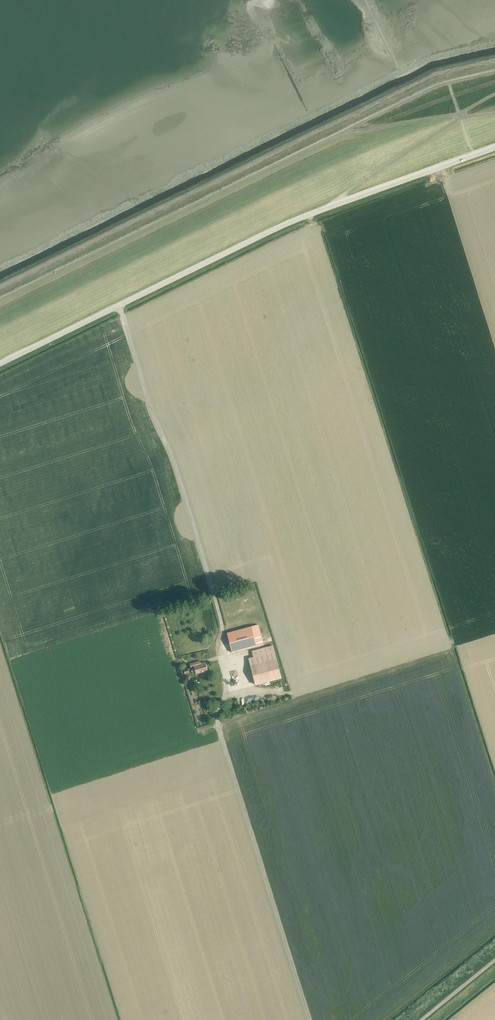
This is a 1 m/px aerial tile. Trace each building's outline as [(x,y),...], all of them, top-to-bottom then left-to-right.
[(227,633),(232,652),(263,644),(258,625),(227,633)] [(251,666),(256,685),(281,678),(272,645),(252,651),(254,657),(249,658),(252,666),(251,666)] [(205,662),(201,663),(200,661),(190,664),(190,666),(194,665),(196,674),(208,670),(205,662)]
